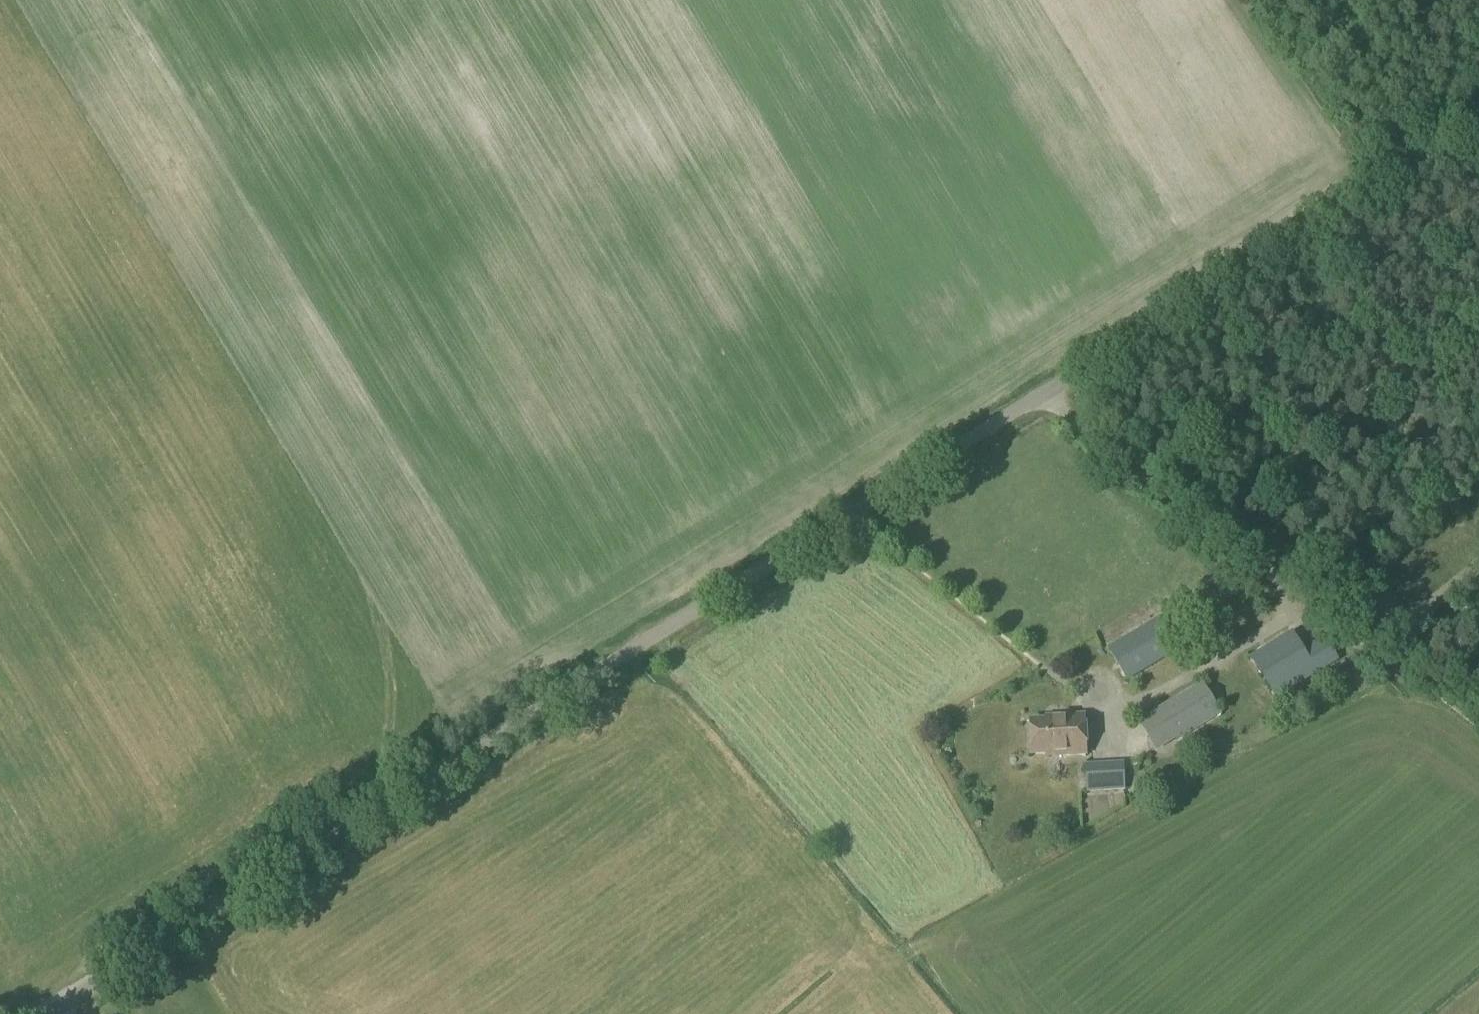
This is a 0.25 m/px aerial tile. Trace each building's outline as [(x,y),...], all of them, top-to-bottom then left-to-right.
[(1126,682),(1177,652),(1158,616),(1106,646),(1126,682)] [(1302,651),(1286,628),(1244,653),(1276,700),(1318,673),(1318,672),(1338,660),(1326,639),(1302,651)] [(1136,721),(1155,752),(1176,739),(1177,741),(1221,714),(1202,681),(1136,721)] [(1085,754),(1083,716),(1045,718),(1045,721),(1029,722),(1030,754),(1047,753),(1047,756),(1085,754)] [(1086,791),(1124,789),(1122,764),(1084,766),(1086,791)]
